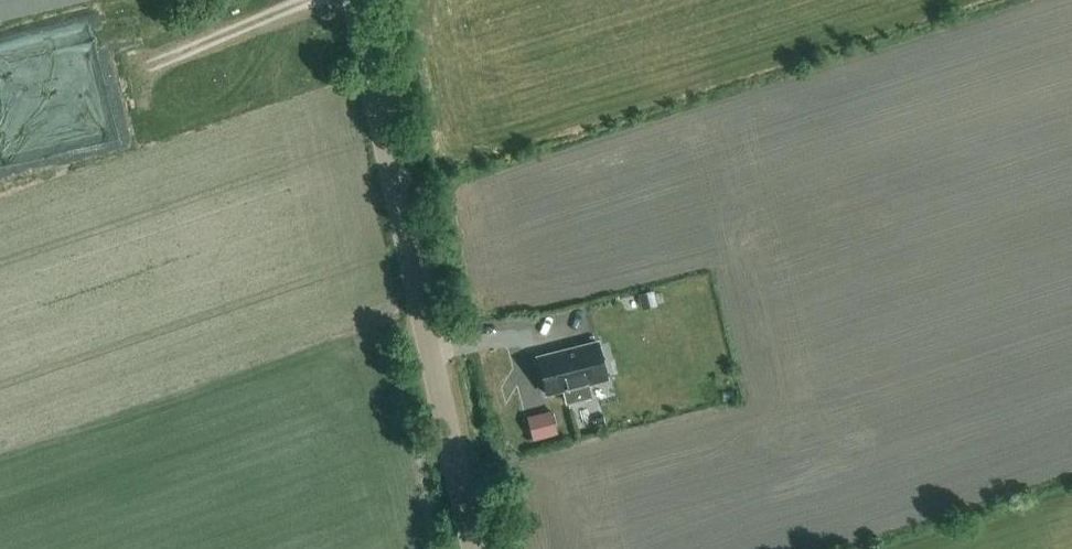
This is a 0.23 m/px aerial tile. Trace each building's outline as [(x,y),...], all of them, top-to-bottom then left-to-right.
[(82,0),(0,0),(0,19),(82,0)] [(598,341),(537,356),(547,393),(564,389),(567,402),(591,396),(588,383),(607,378),(598,341)] [(551,410),(525,417),(531,438),(556,432),(551,410)]
